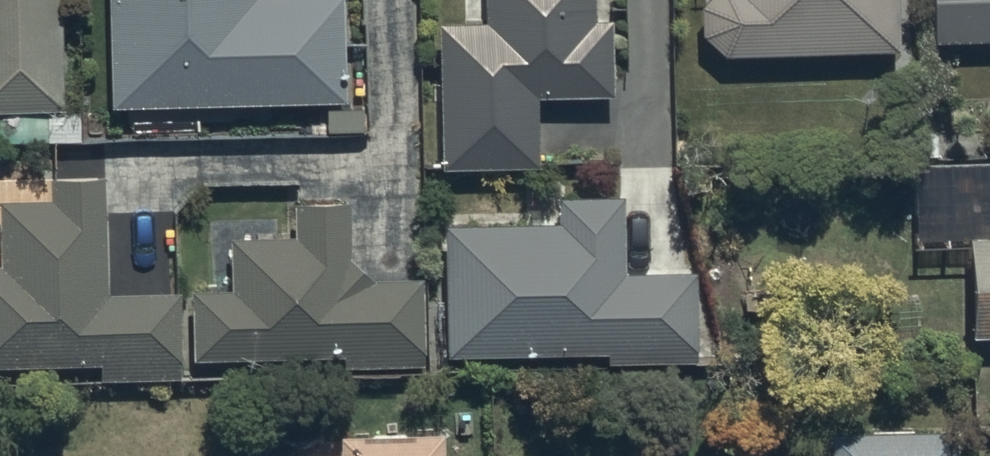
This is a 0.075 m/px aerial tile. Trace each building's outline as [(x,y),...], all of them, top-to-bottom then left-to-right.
[(71,145),(70,114),(50,115),(46,0),(0,0),(0,147),(71,145)] [(100,114),(333,105),(329,0),(96,0),(100,114)] [(470,26),(425,26),(425,169),(527,169),(527,100),(599,100),(599,23),(585,23),(585,0),(470,0),(470,26)] [(687,11),(690,39),(711,55),(884,52),(883,0),(696,0),(687,11)] [(923,49),(989,45),(989,0),(920,0),(923,49)] [(86,367),(86,384),(167,384),(167,297),(92,297),(92,177),(41,177),(41,201),(0,201),(0,367),(86,367)] [(430,231),(432,359),(592,356),(592,369),(682,367),(680,275),(608,277),(607,197),(549,199),(550,229),(430,231)] [(179,291),(180,361),(330,356),(331,368),(414,365),(411,282),(358,284),(337,266),(336,207),(281,208),(282,239),(220,240),(221,290),(179,291)] [(955,242),(957,338),(989,338),(989,241),(955,242)] [(817,437),(818,455),(945,455),(944,433),(817,437)] [(331,442),(331,455),(430,455),(430,440),(331,442)]
